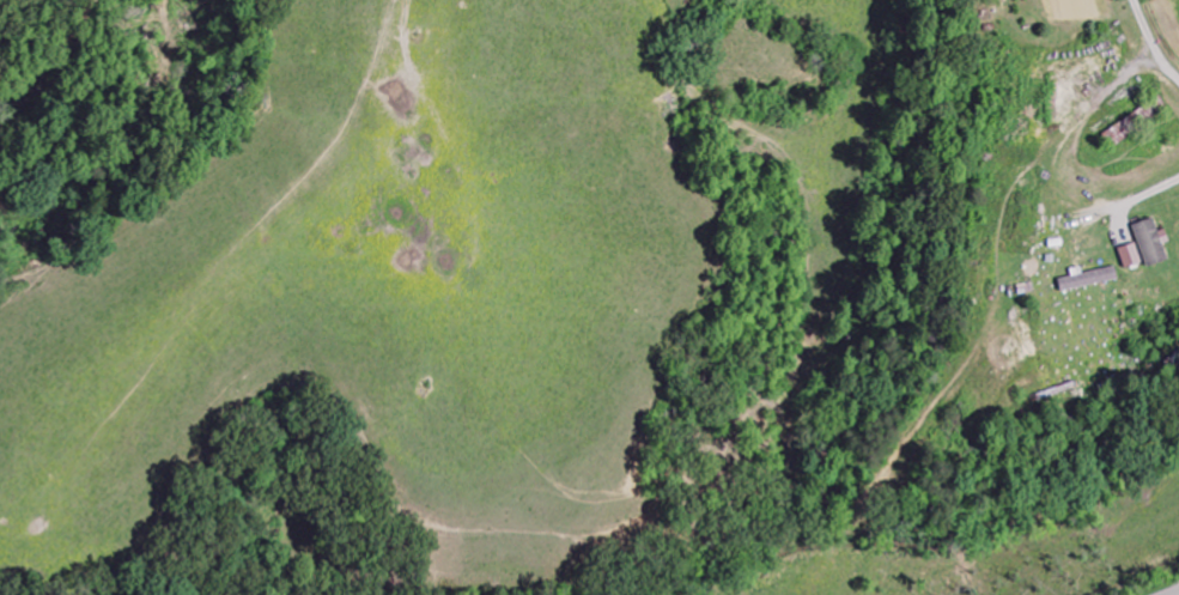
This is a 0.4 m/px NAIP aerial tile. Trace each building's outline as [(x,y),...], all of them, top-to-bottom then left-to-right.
[(1102,131),(1110,148),(1170,119),(1162,103),(1102,131)] [(1170,261),(1161,236),(1160,236),(1155,220),(1134,227),(1148,269),(1170,261)] [(1143,265),(1137,245),(1120,250),(1126,270),(1143,265)] [(1063,294),(1119,280),(1116,267),(1084,275),(1082,269),(1071,271),(1073,277),(1059,281),(1063,294)]
